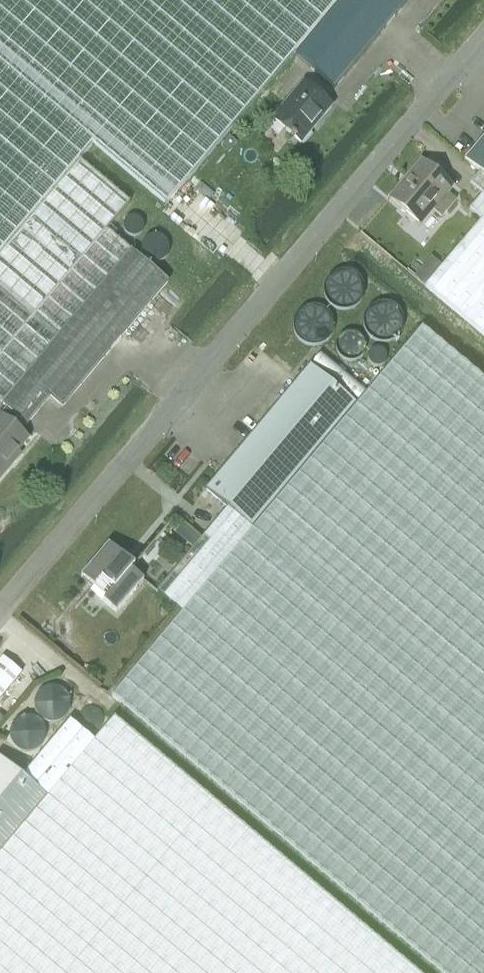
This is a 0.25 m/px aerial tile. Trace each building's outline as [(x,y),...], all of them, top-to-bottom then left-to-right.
[(78,161),(92,143),(169,207),(295,57),(343,0),(0,0),(0,253),(78,161)] [(295,57),(335,91),(412,0),(343,0),(295,57)] [(313,127),(331,107),(305,84),(273,122),(301,146),(315,129),(313,127)] [(465,162),(479,174),(483,178),(483,140),(465,162)] [(447,218),(462,200),(451,192),(456,186),(426,160),(395,197),(425,223),(437,209),(447,218)] [(0,253),(0,402),(1,403),(3,405),(132,253),(133,252),(107,231),(129,204),(78,161),(0,253)] [(483,339),(483,178),(479,174),(469,186),(481,197),(468,212),(480,222),(424,288),(483,339)] [(1,422),(8,428),(16,419),(26,427),(50,399),(62,409),(168,284),(132,253),(3,405),(2,407),(8,412),(1,422)] [(353,408),(356,410),(253,532),(227,510),(157,593),(182,613),(112,696),(441,972),(483,972),(483,380),(422,327),(353,408)] [(356,410),(353,408),(309,371),(206,493),(227,510),(253,532),(356,410)] [(1,422),(0,422),(0,476),(27,444),(8,428),(1,422)] [(114,590),(130,570),(134,565),(108,544),(81,577),(94,588),(101,579),(113,589),(114,590)] [(143,580),(130,570),(114,590),(113,589),(103,601),(117,612),(143,580)] [(0,854),(0,972),(416,972),(114,718),(94,742),(0,854)] [(94,742),(70,721),(22,777),(0,759),(0,854),(94,742)]
